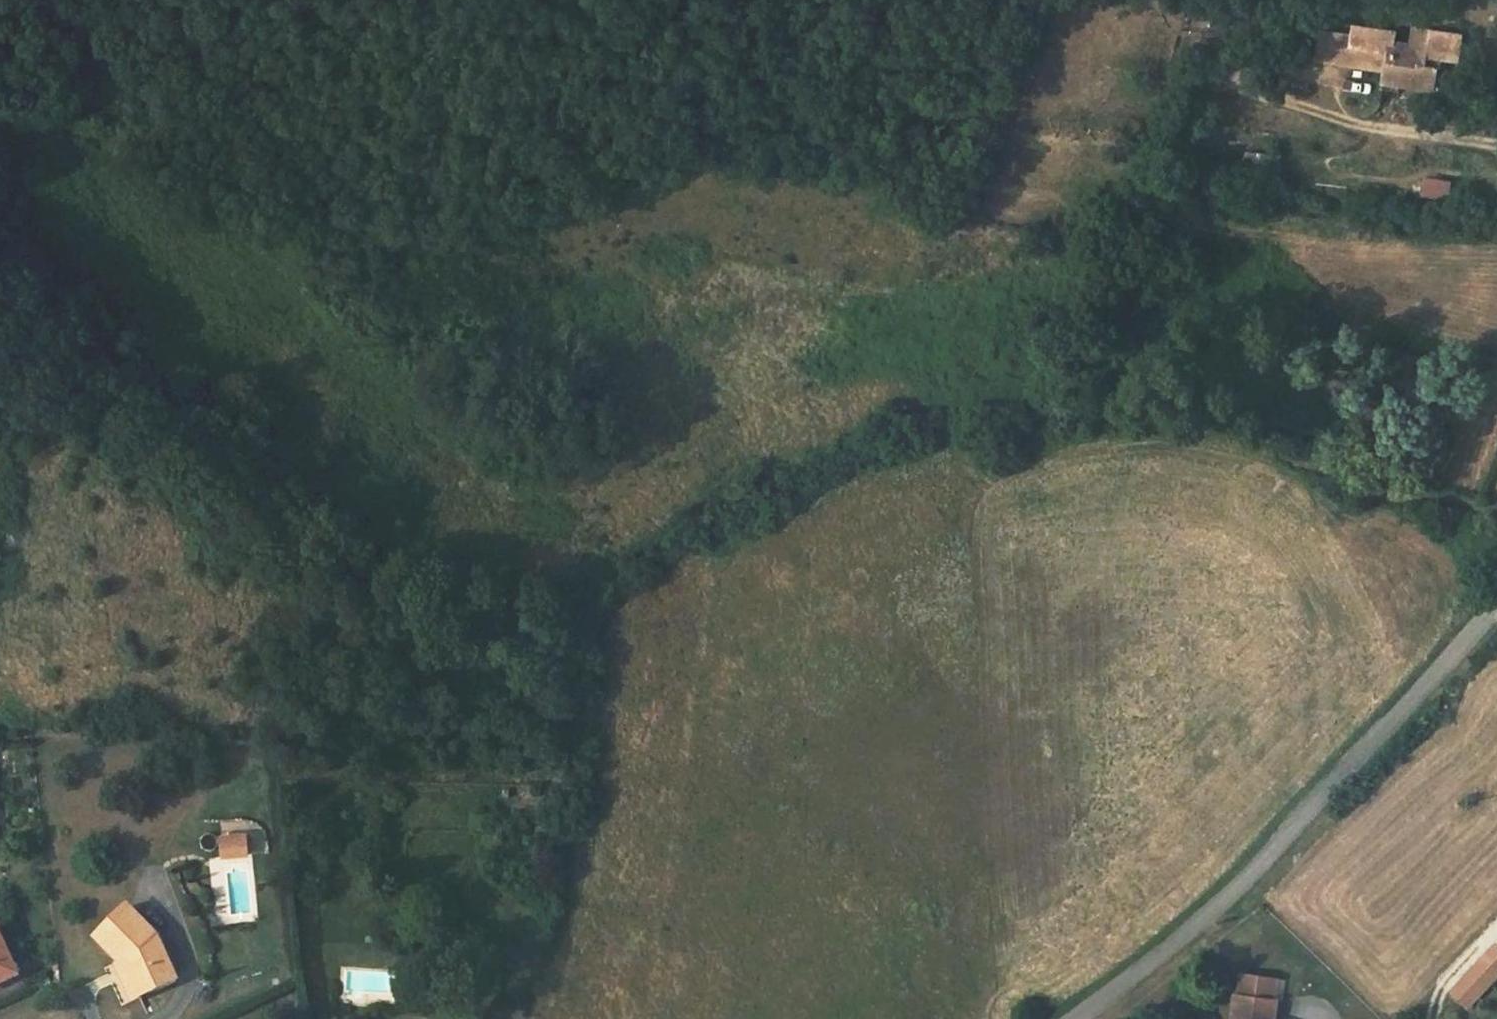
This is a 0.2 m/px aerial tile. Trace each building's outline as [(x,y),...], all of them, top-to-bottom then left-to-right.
[(1354,29),(1352,38),(1349,66),(1385,71),(1383,84),(1433,91),(1437,59),(1456,61),(1460,37),(1414,31),(1411,46),(1392,44),(1393,34),(1354,29)] [(1316,62),(1349,66),(1352,38),(1320,34),(1316,62)] [(1242,154),(1238,174),(1273,179),(1276,159),(1242,154)] [(1421,177),(1420,196),(1445,196),(1446,178),(1421,177)] [(1047,234),(1062,235),(1064,226),(1048,225),(1047,234)] [(1412,441),(1404,466),(1443,478),(1451,453),(1412,441)] [(254,831),(224,832),(225,855),(255,854),(254,831)] [(156,938),(127,907),(95,937),(119,963),(122,962),(138,997),(175,980),(156,938)] [(17,975),(0,937),(0,983),(17,975)] [(131,1000),(138,997),(122,962),(119,963),(115,965),(131,1000)] [(1465,1010),(1494,981),(1475,962),(1446,992),(1465,1010)] [(1274,1001),(1270,1000),(1273,980),(1241,975),(1238,996),(1236,996),(1232,1018),(1272,1018),(1274,1001)]
